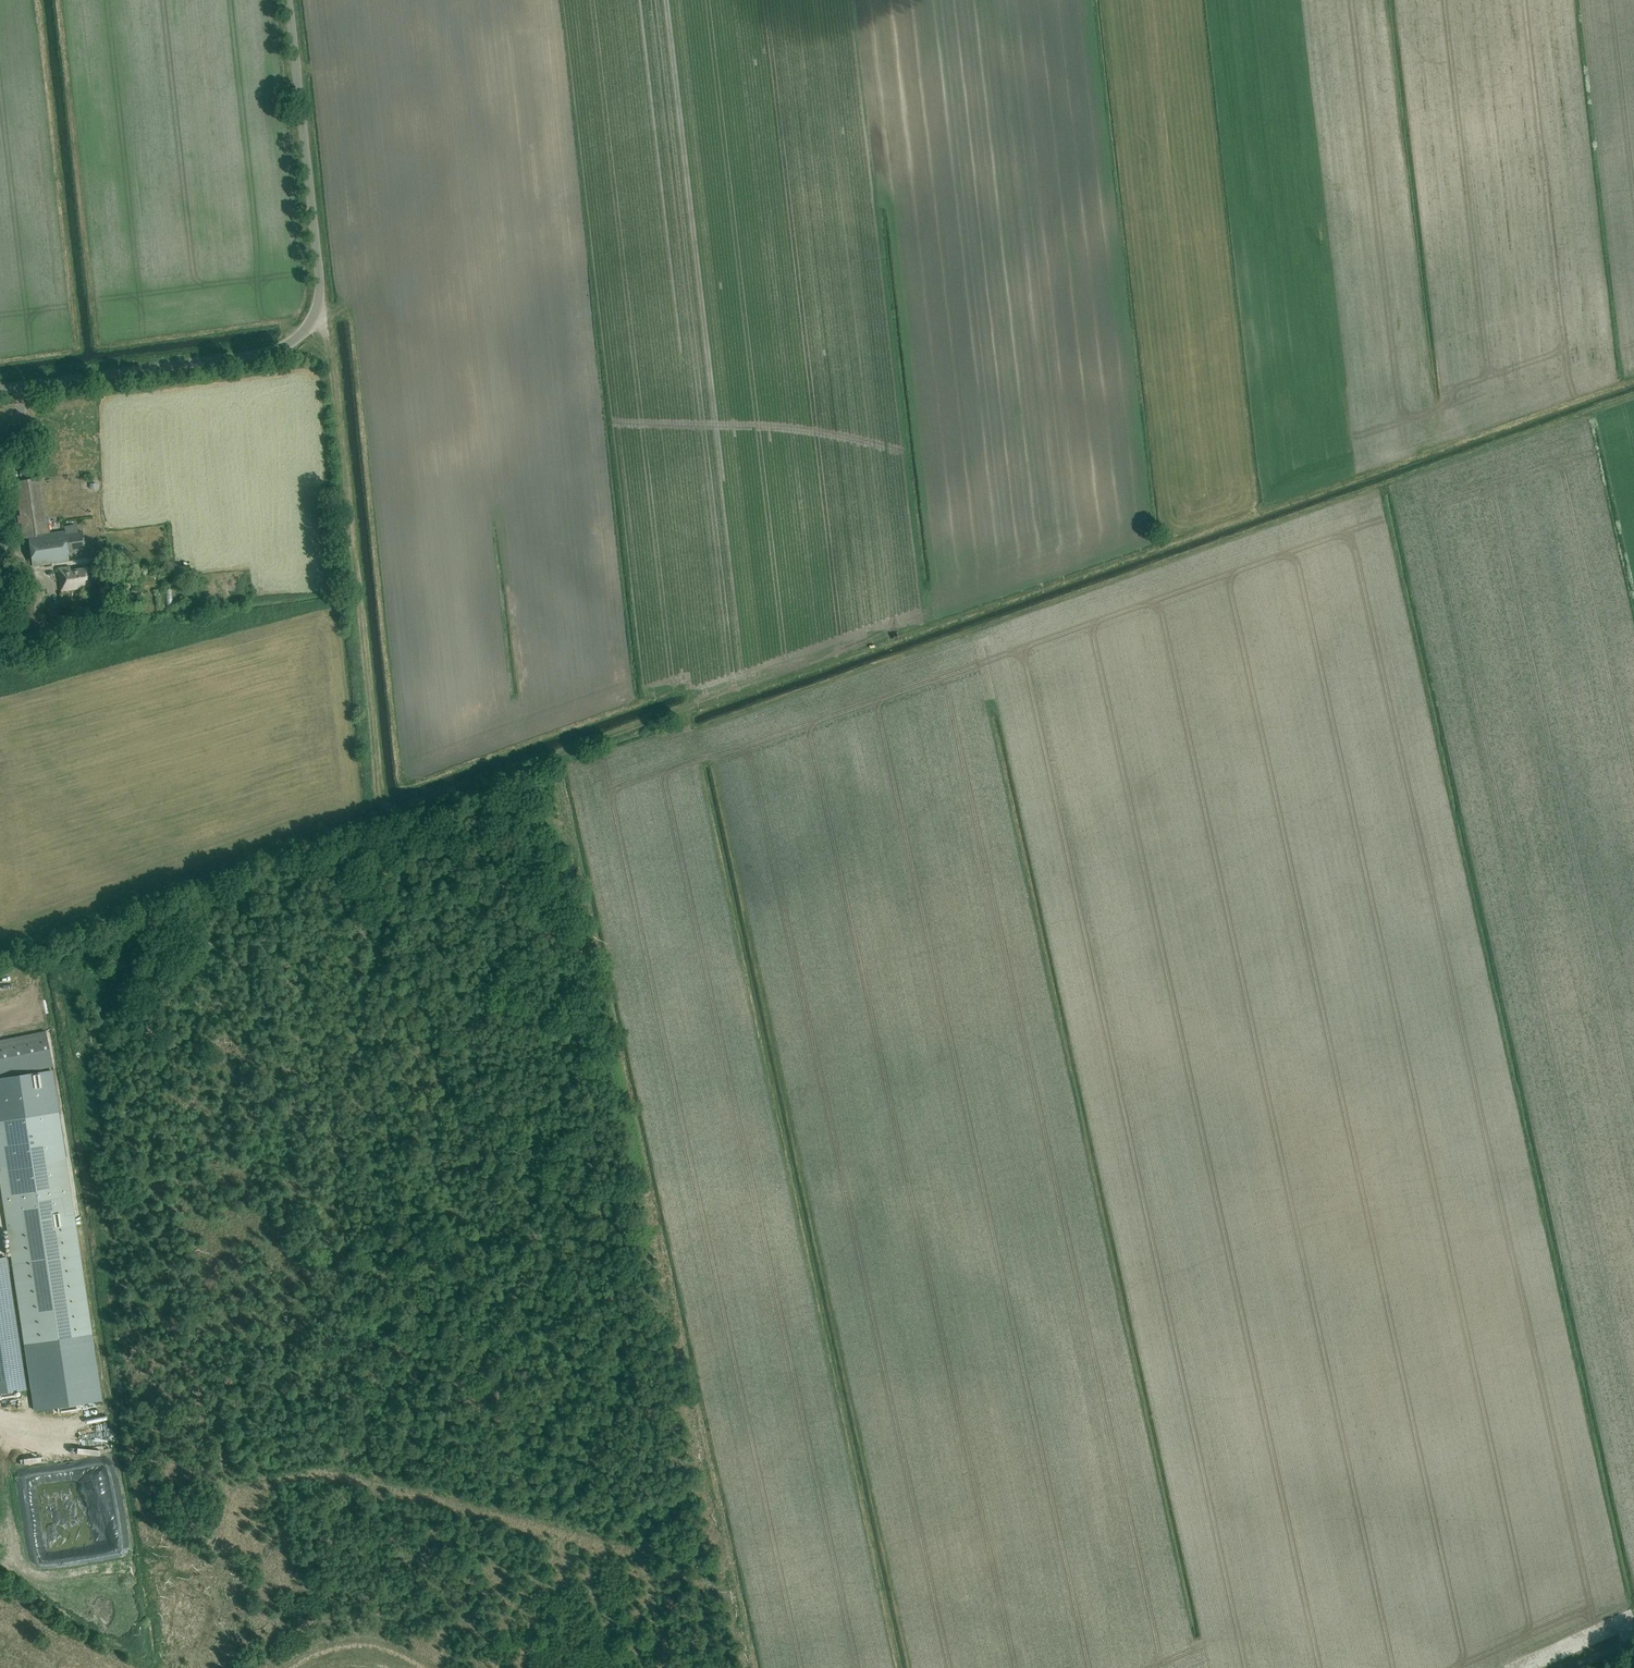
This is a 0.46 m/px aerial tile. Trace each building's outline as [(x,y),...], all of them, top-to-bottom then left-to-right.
[(47,535),(39,478),(16,482),(23,539),(28,538),(32,566),(68,561),(67,552),(84,550),(82,532),(65,535),(64,532),(47,535)] [(87,568),(70,571),(69,567),(58,569),(61,591),(89,587),(87,568)] [(46,1032),(0,1041),(0,1077),(53,1066),(46,1032)] [(0,1078),(0,1183),(33,1402),(101,1392),(53,1070),(0,1078)] [(6,1257),(0,1258),(0,1394),(26,1390),(6,1257)]
